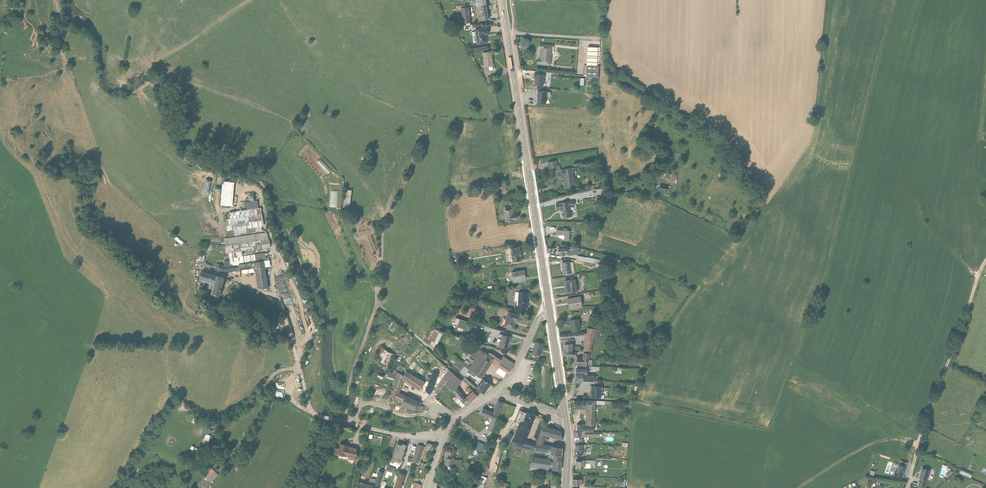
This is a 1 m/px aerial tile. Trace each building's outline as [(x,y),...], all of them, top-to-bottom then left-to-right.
[(463,23),(470,22),(469,6),(462,7),(463,23)] [(487,14),(486,6),(476,8),(477,15),(487,14)] [(474,30),(477,45),(488,44),(486,35),(489,35),(487,28),(474,30)] [(553,46),(539,44),(538,49),(540,49),(539,61),(536,60),(536,64),(551,66),(553,46)] [(599,49),(588,48),(585,77),(597,78),(599,49)] [(482,53),(484,68),(493,67),(491,52),(482,53)] [(534,79),(534,87),(543,88),(544,75),(533,74),(532,79),(534,79)] [(550,94),(537,92),(536,103),(549,104),(550,94)] [(556,161),(547,162),(548,169),(557,168),(558,171),(561,170),(559,165),(557,165),(556,161)] [(558,171),(556,171),(557,177),(562,177),(565,189),(570,189),(570,186),(575,185),(572,169),(561,170),(558,171)] [(675,183),(678,175),(673,173),(670,181),(675,183)] [(235,182),(223,181),(221,205),(233,206),(235,182)] [(664,194),(668,186),(662,183),(658,191),(664,194)] [(331,190),(331,206),(339,206),(339,190),(331,190)] [(245,202),(248,216),(260,214),(258,200),(245,202)] [(574,201),(555,204),(556,211),(560,210),(560,211),(562,211),(563,218),(572,217),(570,206),(575,206),(574,201)] [(513,208),(503,210),(505,221),(517,220),(516,213),(514,213),(513,208)] [(248,216),(231,219),(232,231),(263,226),(260,214),(248,216)] [(556,230),(556,235),(564,236),(564,241),(569,241),(570,231),(556,230)] [(235,266),(235,271),(242,271),(246,270),(247,270),(255,269),(258,289),(268,289),(265,267),(269,267),(268,260),(266,261),(264,253),(242,257),(241,253),(270,248),(267,233),(260,234),(236,238),(226,239),(227,245),(224,245),(225,246),(221,246),(223,255),(228,254),(229,260),(224,261),(223,266),(225,267),(235,266)] [(520,247),(510,248),(512,262),(522,260),(521,256),(522,256),(521,251),(520,251),(520,247)] [(558,249),(558,254),(559,253),(560,256),(569,255),(568,252),(574,251),(575,252),(577,252),(578,248),(574,247),(571,248),(571,247),(567,247),(567,248),(558,249)] [(578,255),(577,260),(613,268),(614,263),(578,255)] [(569,262),(561,263),(563,275),(574,273),(573,263),(569,262)] [(219,265),(218,272),(224,273),(235,271),(235,266),(225,267),(223,266),(219,265)] [(524,270),(511,272),(513,283),(526,281),(524,270)] [(212,295),(219,297),(224,278),(201,272),(199,281),(208,283),(214,285),(211,295),(212,295)] [(575,279),(564,281),(566,294),(577,292),(575,279)] [(528,293),(518,292),(517,307),(527,307),(528,300),(528,293)] [(580,297),(566,299),(567,304),(568,304),(569,310),(582,308),(580,297)] [(521,316),(508,312),(503,327),(513,330),(516,322),(519,323),(521,316)] [(473,324),(456,318),(453,325),(468,330),(470,326),(472,326),(473,324)] [(579,319),(569,320),(571,332),(580,331),(579,319)] [(595,329),(587,328),(584,350),(580,349),(580,346),(573,346),(572,352),(578,352),(583,353),(589,353),(591,353),(595,329)] [(434,329),(429,340),(437,344),(443,332),(434,329)] [(511,337),(502,335),(499,347),(507,349),(511,337)] [(543,344),(536,342),(533,353),(541,356),(543,344)] [(573,344),(565,344),(565,350),(563,350),(563,357),(572,357),(572,352),(573,346),(573,344)] [(382,356),(380,361),(389,365),(395,353),(382,347),(378,355),(382,356)] [(469,358),(474,361),(477,355),(480,352),(475,348),(469,358)] [(468,370),(476,375),(482,379),(492,363),(495,359),(488,354),(481,350),(480,352),(477,355),(474,361),(472,363),(470,366),(468,370)] [(495,359),(492,363),(497,367),(498,367),(503,370),(508,374),(512,367),(514,364),(503,357),(501,360),(489,352),(488,354),(495,359)] [(577,357),(577,365),(587,366),(587,358),(589,358),(589,353),(583,353),(582,357),(577,357)] [(453,366),(458,359),(454,356),(449,364),(453,366)] [(458,359),(453,366),(465,377),(468,373),(474,377),(476,375),(468,370),(470,366),(464,362),(458,359)] [(394,379),(396,372),(397,371),(390,368),(387,377),(394,379)] [(438,386),(442,388),(445,385),(444,384),(446,382),(453,373),(449,370),(446,375),(440,382),(438,386)] [(402,379),(403,380),(419,391),(425,382),(412,375),(406,371),(404,375),(402,379)] [(396,372),(394,379),(391,386),(400,390),(401,387),(403,380),(402,379),(404,375),(396,372)] [(430,377),(428,382),(435,384),(438,374),(433,372),(432,372),(430,377)] [(444,384),(445,385),(453,392),(456,396),(459,400),(460,400),(461,401),(465,398),(457,388),(462,382),(453,373),(446,382),(444,384)] [(425,382),(419,391),(420,391),(425,391),(428,382),(430,377),(427,376),(425,382)] [(482,379),(476,388),(484,394),(491,384),(482,379)] [(425,391),(431,395),(435,384),(428,382),(425,391)] [(402,402),(405,395),(399,393),(400,390),(391,386),(391,388),(387,396),(395,399),(402,402)] [(601,398),(602,387),(590,386),(589,397),(601,398)] [(465,397),(470,403),(477,396),(473,391),(470,394),(465,397)] [(395,399),(387,396),(385,402),(400,408),(399,409),(406,411),(414,414),(415,411),(419,402),(419,401),(406,396),(405,395),(402,402),(395,399)] [(459,400),(456,396),(453,399),(461,408),(465,406),(461,401),(460,400),(459,400)] [(465,398),(461,401),(465,406),(466,406),(470,403),(465,397),(465,398)] [(596,401),(574,400),(574,408),(586,409),(585,425),(590,425),(594,426),(595,404),(604,405),(606,401),(596,401)] [(494,414),(498,416),(503,403),(498,401),(495,407),(496,407),(494,414)] [(419,402),(415,411),(418,412),(418,411),(421,412),(423,407),(420,406),(422,403),(419,402)] [(478,418),(494,425),(498,416),(494,414),(483,408),(480,413),(478,418)] [(478,418),(480,413),(478,412),(478,413),(475,412),(475,413),(474,413),(469,417),(465,420),(475,425),(474,427),(484,432),(481,437),(476,445),(482,448),(487,440),(493,428),(492,427),(494,425),(478,418)] [(524,420),(533,423),(536,415),(526,412),(523,420),(524,420)] [(545,420),(541,418),(540,420),(538,424),(533,437),(538,439),(540,434),(543,425),(545,420)] [(524,445),(525,441),(533,423),(524,420),(523,422),(520,421),(514,436),(512,441),(513,441),(524,445)] [(577,424),(575,432),(593,431),(593,426),(585,425),(585,424),(577,424)] [(543,425),(540,434),(546,436),(562,440),(561,431),(543,425)] [(575,432),(574,432),(575,445),(582,446),(583,445),(582,437),(599,437),(598,432),(594,431),(593,431),(581,432),(575,432)] [(540,434),(538,439),(537,441),(536,443),(543,444),(546,436),(540,434)] [(204,437),(200,449),(205,450),(209,439),(204,437)] [(524,445),(513,441),(511,446),(521,449),(532,452),(533,452),(534,451),(536,444),(525,441),(524,445)] [(536,444),(534,451),(551,454),(551,452),(550,451),(551,446),(543,444),(536,443),(536,444)] [(358,448),(342,444),(339,455),(355,459),(358,448)] [(394,451),(396,452),(393,461),(396,462),(400,463),(406,445),(402,444),(401,445),(397,444),(394,451)] [(423,447),(417,445),(417,447),(413,459),(412,462),(418,464),(423,447)] [(575,445),(574,445),(574,455),(582,455),(582,446),(575,445)] [(413,459),(417,447),(412,446),(408,457),(413,459)] [(551,452),(551,454),(554,455),(561,456),(562,448),(551,446),(550,451),(551,452)] [(451,447),(451,450),(448,449),(445,457),(452,459),(453,456),(456,456),(456,447),(451,447)] [(470,448),(468,451),(478,457),(480,453),(470,448)] [(445,457),(444,465),(451,467),(452,467),(461,468),(461,460),(458,460),(454,460),(452,459),(445,457)] [(550,461),(550,459),(535,457),(532,457),(529,470),(547,472),(548,469),(549,470),(549,469),(551,469),(550,473),(559,474),(560,471),(551,470),(552,462),(550,461)] [(581,461),(576,461),(575,468),(590,469),(590,461),(581,460),(581,461)] [(551,470),(560,471),(561,462),(553,461),(552,462),(551,470)] [(902,477),(905,467),(898,464),(895,474),(902,477)] [(398,470),(394,469),(395,467),(388,465),(386,471),(397,474),(398,470)] [(971,477),(973,472),(961,467),(959,472),(971,477)] [(924,487),(930,470),(923,468),(917,485),(924,487)] [(203,478),(206,481),(210,485),(218,476),(211,469),(203,478)] [(384,473),(379,471),(374,482),(370,481),(369,484),(368,487),(380,487),(378,487),(384,473)] [(405,476),(399,474),(396,483),(402,485),(405,476)] [(475,487),(483,487),(485,485),(484,484),(487,478),(482,476),(479,482),(478,482),(475,487)] [(585,477),(573,476),(572,485),(585,486),(585,477)] [(203,478),(195,487),(196,487),(200,487),(206,481),(203,478)]
